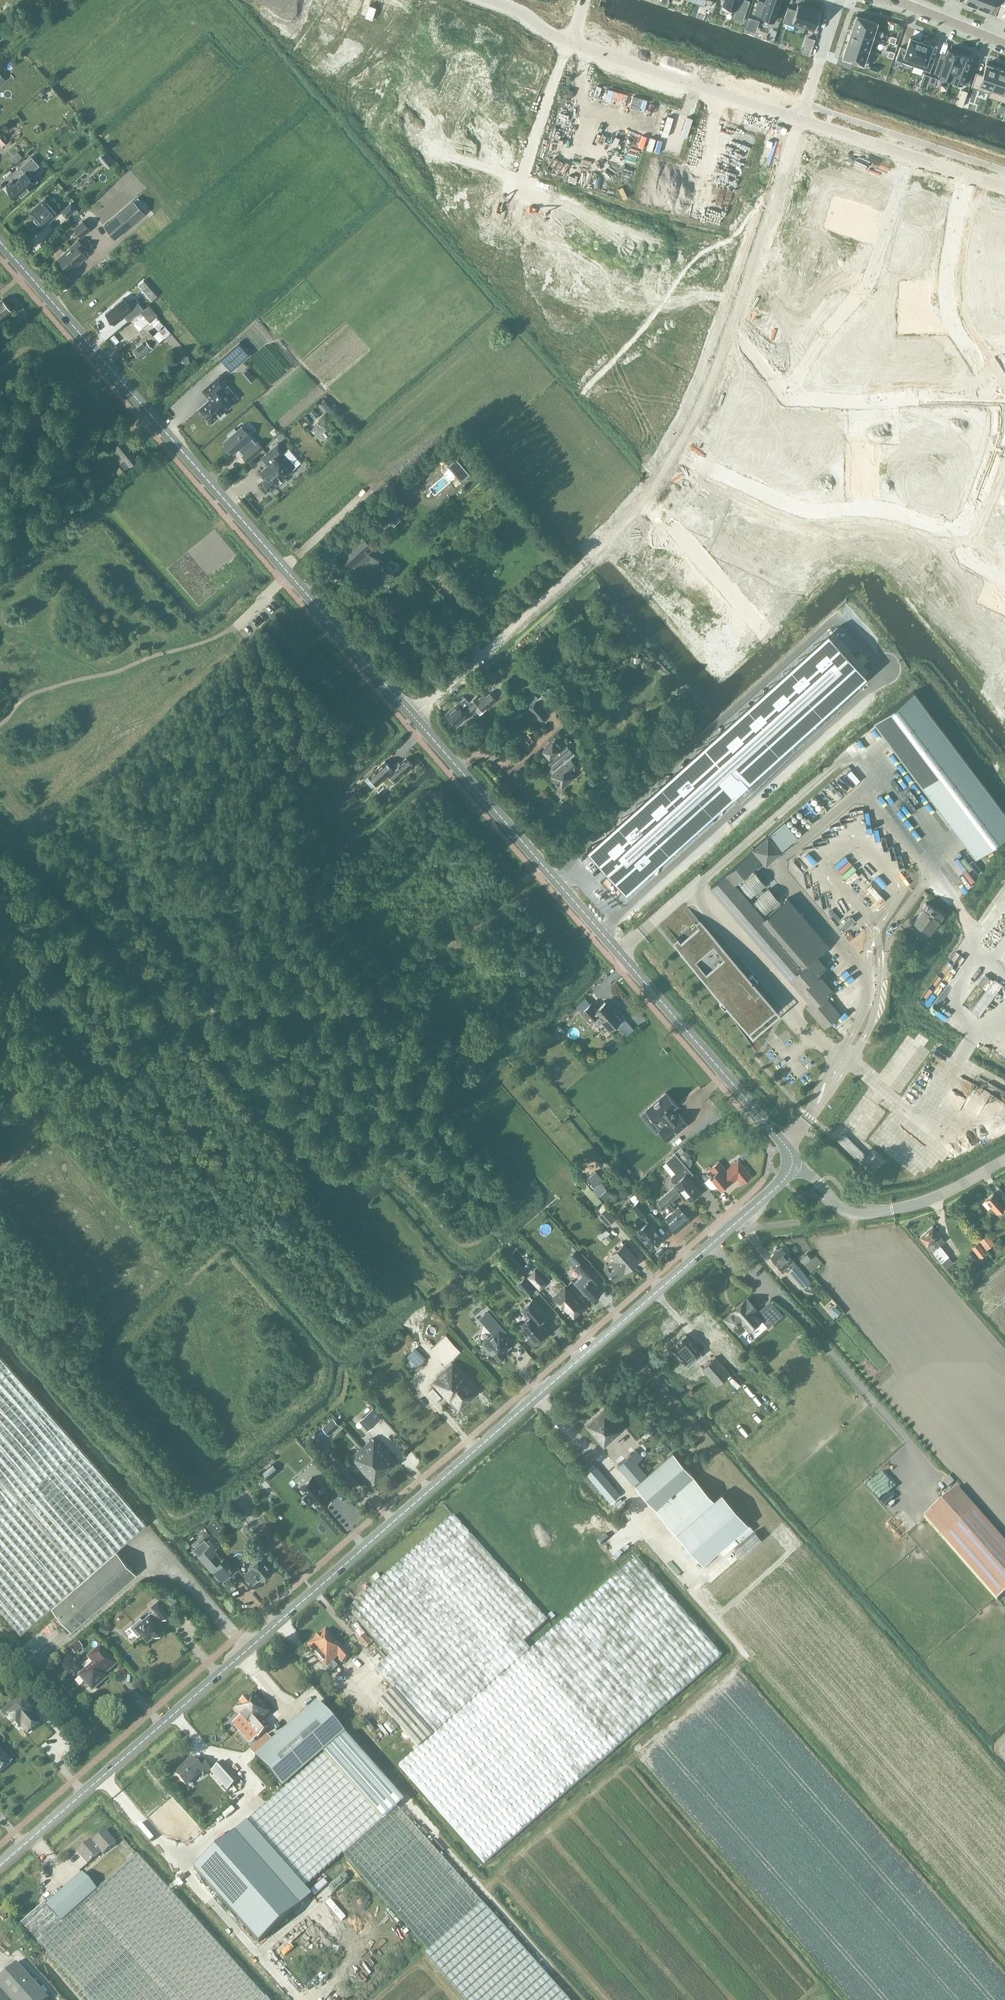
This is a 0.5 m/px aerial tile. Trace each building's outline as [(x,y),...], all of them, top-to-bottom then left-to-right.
[(286,14),(305,21),(310,5),(297,0),(290,0),(286,14)] [(722,5),(736,9),(733,18),(743,21),(750,1),(747,0),(724,0),(722,5)] [(754,13),(775,20),(781,0),(766,0),(765,2),(759,0),(754,13)] [(977,6),(989,11),(994,1),(1000,3),(1001,0),(980,0),(977,6)] [(788,7),(783,22),(805,29),(806,25),(815,28),(821,11),(798,4),(796,9),(788,7)] [(370,5),(366,17),(372,19),(376,7),(370,5)] [(856,15),(852,29),(873,36),(878,22),(856,15)] [(410,16),(406,27),(418,31),(422,20),(416,18),(410,16)] [(748,16),(744,28),(750,30),(754,19),(748,16)] [(422,20),(418,31),(430,35),(434,24),(427,22),(422,20)] [(406,27),(402,38),(414,42),(418,31),(406,27)] [(852,29),(847,43),(868,50),(868,49),(873,36),(852,29)] [(418,31),(414,42),(426,46),(430,35),(418,31)] [(347,34),(345,45),(362,48),(364,38),(347,34)] [(900,47),(896,59),(913,65),(922,41),(920,40),(920,39),(913,36),(912,38),(911,37),(906,49),(900,47)] [(402,38),(399,48),(411,52),(414,42),(402,38)] [(922,41),(913,65),(930,72),(935,59),(929,57),(933,45),(931,44),(932,43),(924,40),(924,42),(922,41)] [(414,42),(411,52),(423,56),(426,46),(414,42)] [(847,43),(842,57),(868,66),(873,51),(868,49),(868,50),(847,43)] [(345,45),(342,55),(360,59),(362,48),(345,45)] [(399,48),(395,59),(401,62),(407,64),(411,52),(399,48)] [(941,53),(934,71),(950,78),(960,54),(949,49),(947,55),(941,53)] [(411,52),(407,64),(413,65),(419,68),(423,56),(411,52)] [(960,54),(950,78),(967,85),(974,69),(968,67),(971,58),(960,54)] [(341,60),(339,70),(356,74),(359,64),(341,60)] [(976,72),(971,87),(990,93),(991,90),(990,90),(998,67),(987,63),(983,74),(976,72)] [(988,97),(1004,103),(1004,69),(998,67),(990,90),(991,90),(990,93),(988,97)] [(339,70),(337,80),(354,84),(356,74),(339,70)] [(924,74),(920,86),(927,88),(928,82),(931,76),(924,74)] [(337,80),(335,90),(352,94),(354,84),(337,80)] [(335,90),(332,100),(350,104),(352,94),(335,90)] [(666,117),(662,129),(669,131),(670,126),(681,130),(688,108),(685,107),(686,107),(678,104),(678,105),(677,105),(672,119),(666,117)] [(552,130),(539,141),(551,157),(565,146),(552,130)] [(613,143),(594,201),(614,208),(633,150),(613,143)] [(805,151),(802,162),(820,168),(823,158),(805,151)] [(40,165),(32,156),(20,167),(24,171),(19,176),(20,178),(15,182),(13,181),(7,186),(6,186),(17,199),(39,180),(32,172),(40,165)] [(111,157),(106,161),(110,166),(115,162),(111,157)] [(802,162),(799,171),(817,177),(820,168),(802,162)] [(799,171),(795,181),(813,187),(817,177),(799,171)] [(795,181),(792,191),(810,196),(813,187),(795,181)] [(909,196),(905,208),(911,210),(913,206),(924,210),(930,191),(919,187),(915,198),(909,196)] [(792,191),(789,200),(807,206),(810,196),(792,191)] [(930,191),(924,210),(934,214),(934,218),(940,220),(943,208),(938,206),(942,195),(930,191)] [(59,213),(46,198),(29,212),(43,227),(59,213)] [(789,200),(785,210),(804,217),(807,206),(789,200)] [(105,227),(115,240),(146,214),(135,201),(105,227)] [(62,212),(67,217),(77,208),(72,203),(62,212)] [(343,204),(326,217),(332,225),(349,213),(343,204)] [(982,208),(976,228),(985,231),(992,211),(982,208)] [(525,224),(522,236),(529,238),(530,233),(544,237),(550,213),(535,210),(532,225),(525,224)] [(992,211),(985,231),(995,235),(1002,215),(992,211)] [(349,213),(332,225),(339,233),(355,221),(349,213)] [(995,235),(1004,238),(1004,237),(1004,216),(1002,215),(995,235)] [(75,228),(82,237),(91,230),(83,221),(75,228)] [(355,221),(339,233),(345,242),(362,229),(355,221)] [(905,224),(903,235),(916,238),(918,226),(905,224)] [(918,226),(916,238),(928,240),(931,228),(918,226)] [(362,229),(345,242),(351,250),(368,237),(362,229)] [(903,235),(901,247),(914,249),(916,238),(903,235)] [(916,238),(914,249),(926,251),(928,240),(916,238)] [(59,257),(61,260),(61,261),(67,268),(70,271),(78,264),(77,263),(80,261),(81,261),(86,257),(79,248),(83,245),(78,240),(71,246),(71,247),(59,257)] [(901,247),(899,258),(912,260),(914,249),(901,247)] [(914,249),(912,260),(924,263),(926,251),(914,249)] [(899,258),(897,270),(898,270),(903,271),(908,272),(910,272),(912,260),(899,258)] [(912,260),(910,272),(913,272),(917,273),(922,274),(924,263),(912,260)] [(990,263),(969,266),(970,276),(991,273),(990,263)] [(565,268),(557,286),(571,293),(580,275),(581,276),(584,270),(573,264),(570,270),(565,268)] [(991,273),(970,276),(972,287),(993,284),(991,273)] [(397,275),(384,291),(392,298),(405,281),(397,275)] [(405,281),(392,298),(400,304),(413,287),(405,281)] [(993,284),(972,287),(973,298),(994,295),(993,284)] [(149,286),(144,291),(152,300),(157,295),(149,286)] [(413,287),(400,304),(408,310),(421,294),(413,287)] [(421,294),(408,310),(416,317),(429,300),(421,294)] [(994,295),(973,298),(975,308),(996,305),(994,295)] [(123,298),(106,313),(115,324),(125,315),(129,320),(143,308),(136,301),(130,306),(123,298)] [(0,301),(0,320),(11,310),(2,299),(0,301)] [(872,300),(856,318),(868,329),(884,311),(887,313),(892,309),(883,301),(879,305),(872,300)] [(144,315),(134,324),(139,330),(149,321),(150,322),(158,315),(149,305),(141,312),(144,315)] [(996,305),(975,308),(976,318),(998,315),(996,305)] [(802,313),(796,316),(804,326),(809,322),(802,313)] [(764,315),(748,327),(755,335),(770,323),(764,315)] [(998,315),(976,318),(978,329),(999,326),(998,315)] [(770,323),(755,335),(761,344),(777,332),(770,323)] [(143,336),(145,339),(133,350),(141,358),(159,343),(149,331),(143,336)] [(777,332),(761,344),(768,351),(783,339),(777,332)] [(783,339),(768,351),(774,359),(789,348),(783,339)] [(251,354),(240,342),(221,359),(232,371),(251,354)] [(789,348),(774,359),(781,368),(796,356),(789,348)] [(942,356),(931,357),(932,379),(942,379),(942,356)] [(952,356),(942,356),(942,379),(952,379),(952,356)] [(880,357),(870,357),(870,380),(880,380),(880,357)] [(890,357),(880,357),(880,380),(890,380),(890,357)] [(900,357),(890,357),(890,380),(901,380),(900,357)] [(911,357),(900,357),(901,380),(911,379),(911,357)] [(921,357),(911,357),(911,379),(921,379),(921,357)] [(931,357),(921,357),(921,379),(932,379),(931,357)] [(824,361),(824,373),(831,374),(831,382),(843,382),(843,361),(824,361)] [(843,361),(843,382),(855,382),(855,374),(861,374),(861,361),(843,361)] [(248,369),(244,373),(251,381),(256,377),(248,369)] [(228,385),(220,376),(203,390),(211,400),(200,409),(212,423),(219,417),(221,418),(226,414),(226,411),(234,403),(223,390),(228,385)] [(874,409),(850,409),(850,430),(874,430),(874,409)] [(899,409),(874,409),(874,430),(899,430),(899,409)] [(951,423),(945,423),(945,433),(951,433),(951,430),(962,430),(962,410),(951,410),(951,423)] [(974,410),(962,410),(962,430),(974,430),(974,433),(980,433),(980,423),(974,423),(974,410)] [(909,426),(903,426),(903,436),(909,436),(909,433),(919,433),(919,413),(909,413),(909,426)] [(930,413),(919,413),(919,433),(930,433),(930,436),(936,436),(936,426),(930,426),(930,413)] [(226,444),(223,446),(230,454),(232,452),(234,453),(240,448),(252,437),(242,426),(237,431),(235,428),(228,435),(230,437),(224,442),(226,444)] [(252,437),(240,448),(245,453),(242,455),(248,462),(264,448),(258,442),(257,443),(252,437)] [(123,440),(114,447),(125,460),(120,463),(125,470),(130,466),(132,465),(138,460),(123,440)] [(267,465),(258,473),(263,480),(261,481),(262,482),(269,491),(278,483),(280,484),(284,480),(284,478),(293,470),(292,470),(295,467),(296,466),(300,463),(288,449),(286,451),(278,442),(260,457),(267,465)] [(943,459),(937,474),(958,480),(964,465),(959,464),(961,458),(950,454),(947,461),(943,459)] [(457,457),(448,464),(463,481),(471,473),(457,457)] [(835,473),(823,474),(824,495),(836,494),(835,482),(841,482),(841,469),(834,469),(835,473)] [(885,469),(885,486),(894,487),(897,488),(894,497),(911,503),(921,479),(898,469),(885,469)] [(671,487),(669,492),(713,513),(716,508),(709,505),(714,494),(684,479),(678,491),(671,487)] [(937,493),(931,508),(953,517),(959,499),(949,495),(951,491),(938,486),(936,492),(937,493)] [(669,492),(666,497),(674,501),(669,512),(699,526),(704,515),(711,518),(713,513),(669,492)] [(997,502),(1004,505),(1004,494),(1001,492),(997,502)] [(993,512),(1004,517),(1004,505),(997,502),(993,512)] [(378,511),(391,527),(401,519),(387,503),(378,511)] [(989,522),(1004,529),(1004,517),(993,512),(989,522)] [(985,533),(1004,540),(1004,529),(989,522),(985,533)] [(981,543),(1001,550),(1004,541),(1004,540),(985,533),(981,543)] [(657,535),(631,557),(639,566),(634,571),(637,575),(675,543),(671,539),(665,544),(657,535)] [(364,538),(342,558),(351,568),(358,561),(362,565),(368,567),(364,580),(376,585),(380,573),(391,577),(393,572),(394,572),(395,572),(396,572),(397,571),(398,571),(399,570),(399,569),(400,568),(400,567),(400,566),(400,565),(399,564),(398,563),(398,562),(397,562),(391,560),(390,563),(367,554),(366,553),(372,548),(364,538)] [(675,543),(637,575),(641,579),(647,575),(655,584),(680,562),(672,553),(678,547),(675,543)] [(835,567),(838,561),(832,559),(830,564),(835,567)] [(680,562),(655,584),(663,593),(657,598),(661,602),(698,570),(694,566),(688,571),(680,562)] [(698,570),(661,602),(665,607),(670,602),(678,611),(704,589),(696,580),(702,574),(698,570)] [(704,589),(678,611),(686,621),(681,625),(684,629),(721,597),(718,593),(712,598),(704,589)] [(721,597),(684,629),(688,634),(693,629),(702,638),(727,616),(719,607),(725,602),(721,597)] [(727,616),(702,638),(710,648),(704,652),(708,656),(745,624),(741,620),(735,625),(727,616)] [(745,624),(708,656),(712,661),(717,656),(725,665),(751,643),(742,634),(749,629),(745,624)] [(540,632),(537,638),(542,641),(546,636),(540,632)] [(828,632),(587,849),(588,849),(590,847),(627,889),(625,890),(625,891),(866,674),(828,632)] [(623,636),(628,642),(632,638),(627,633),(623,636)] [(996,652),(1004,656),(1004,644),(1000,642),(996,652)] [(991,661),(1004,668),(1004,656),(996,652),(991,661)] [(986,671),(1004,680),(1004,668),(991,661),(986,671)] [(986,671),(981,681),(1000,690),(1004,680),(986,671)] [(873,721),(976,857),(1004,835),(1004,812),(914,691),(873,721)] [(479,714),(496,700),(492,696),(489,699),(486,696),(484,695),(482,695),(479,697),(477,695),(469,701),(465,697),(457,703),(446,713),(456,726),(475,710),(479,714)] [(536,701),(528,707),(538,719),(546,713),(553,707),(543,695),(536,701)] [(641,722),(636,724),(637,730),(642,731),(645,727),(644,725),(641,722)] [(551,743),(542,750),(550,759),(549,760),(557,770),(550,775),(561,788),(575,776),(571,770),(576,765),(570,758),(575,754),(567,746),(566,747),(556,735),(549,741),(550,743),(551,743)] [(388,773),(382,779),(385,782),(387,783),(390,784),(392,784),(394,783),(396,782),(414,765),(407,757),(401,763),(399,761),(397,763),(393,767),(392,766),(391,768),(392,769),(388,773)] [(392,769),(391,768),(386,763),(383,766),(382,765),(378,768),(379,769),(376,772),(375,771),(371,774),(372,775),(370,778),(376,784),(388,773),(392,769)] [(342,798),(341,808),(347,809),(347,806),(349,806),(350,798),(342,798)] [(768,836),(752,850),(753,851),(762,862),(765,865),(781,852),(768,836)] [(753,851),(726,875),(735,886),(752,871),(762,862),(753,851)] [(764,885),(754,873),(740,884),(751,897),(764,885)] [(726,875),(711,888),(736,917),(809,1002),(811,1003),(807,1007),(825,1027),(830,1023),(838,1016),(840,1014),(825,997),(832,991),(817,974),(824,968),(815,956),(804,965),(763,918),(735,886),(726,875)] [(779,902),(768,890),(754,901),(765,914),(779,902)] [(787,898),(763,918),(804,965),(815,956),(827,945),(787,898)] [(941,921),(945,916),(926,903),(922,908),(924,909),(914,923),(930,935),(940,921),(941,921)] [(850,917),(838,927),(842,932),(854,921),(850,917)] [(675,943),(674,944),(750,1032),(776,1009),(755,985),(759,982),(753,976),(750,979),(700,921),(699,922),(696,924),(696,925),(701,931),(683,946),(678,940),(677,941),(675,943)] [(592,1003),(582,1012),(590,1021),(597,1015),(609,1029),(621,1019),(619,1017),(606,1002),(597,1010),(592,1003)] [(556,1029),(561,1034),(564,1031),(560,1026),(556,1029)] [(613,1040),(607,1046),(611,1051),(617,1045),(613,1040)] [(666,1092),(646,1109),(657,1122),(660,1119),(665,1125),(659,1130),(668,1140),(688,1123),(679,1113),(676,1115),(671,1110),(677,1105),(666,1092)] [(682,1148),(677,1152),(685,1161),(690,1157),(682,1148)] [(686,1175),(691,1171),(675,1153),(667,1160),(675,1170),(676,1169),(678,1170),(675,1173),(671,1176),(671,1180),(674,1184),(675,1184),(690,1200),(692,1198),(694,1198),(698,1195),(698,1193),(700,1191),(693,1183),(693,1184),(690,1181),(691,1180),(686,1175)] [(710,1177),(705,1181),(709,1186),(710,1187),(711,1188),(712,1188),(713,1188),(714,1188),(715,1188),(716,1188),(717,1188),(717,1187),(718,1186),(720,1189),(726,1184),(728,1186),(738,1178),(742,1183),(752,1175),(738,1160),(727,1169),(720,1160),(710,1168),(714,1173),(710,1176),(710,1177)] [(571,1174),(578,1182),(582,1179),(575,1171),(571,1174)] [(596,1171),(587,1178),(594,1186),(602,1179),(596,1171)] [(600,1182),(593,1189),(599,1196),(606,1189),(600,1182)] [(590,1187),(585,1191),(597,1205),(602,1201),(590,1187)] [(657,1201),(663,1208),(667,1206),(672,1212),(666,1218),(670,1223),(669,1223),(675,1230),(689,1219),(683,1212),(682,1212),(678,1207),(675,1210),(670,1203),(680,1194),(675,1187),(657,1201)] [(606,1190),(600,1195),(605,1200),(610,1195),(606,1190)] [(640,1190),(636,1193),(640,1198),(644,1195),(640,1190)] [(986,1199),(998,1212),(1002,1216),(1004,1212),(1004,1204),(994,1192),(986,1199)] [(640,1199),(633,1204),(644,1216),(650,1211),(640,1199)] [(606,1208),(599,1214),(608,1224),(615,1218),(606,1208)] [(639,1234),(652,1249),(664,1239),(651,1223),(639,1234)] [(929,1245),(942,1262),(950,1256),(940,1245),(945,1241),(933,1226),(921,1236),(928,1245),(929,1245)] [(610,1232),(605,1229),(599,1234),(602,1238),(605,1235),(606,1237),(610,1241),(615,1237),(610,1232)] [(986,1235),(979,1241),(985,1250),(993,1244),(986,1235)] [(977,1242),(970,1247),(979,1258),(985,1253),(977,1242)] [(615,1258),(607,1265),(604,1268),(615,1280),(634,1263),(638,1260),(624,1244),(612,1255),(615,1258)] [(774,1253),(771,1256),(779,1265),(782,1269),(785,1267),(788,1270),(794,1265),(796,1263),(793,1260),(787,1254),(789,1253),(789,1251),(785,1246),(783,1246),(782,1247),(781,1247),(779,1249),(778,1248),(776,1248),(773,1250),(773,1252),(774,1253)] [(575,1250),(570,1255),(585,1272),(574,1282),(586,1295),(588,1293),(593,1298),(594,1298),(595,1299),(600,1294),(599,1293),(602,1290),(596,1284),(599,1281),(598,1280),(601,1277),(575,1250)] [(801,1258),(805,1262),(810,1257),(807,1253),(801,1258)] [(796,1263),(794,1265),(788,1270),(803,1287),(811,1281),(796,1263)] [(535,1270),(527,1277),(540,1290),(547,1283),(535,1270)] [(577,1278),(570,1271),(561,1278),(568,1286),(570,1284),(571,1284),(577,1278)] [(467,1284),(463,1279),(462,1278),(456,1283),(461,1289),(467,1284)] [(524,1278),(518,1284),(528,1295),(534,1289),(524,1278)] [(560,1303),(574,1317),(584,1307),(572,1294),(566,1288),(555,1297),(560,1303)] [(528,1317),(519,1324),(535,1343),(548,1331),(540,1321),(547,1315),(533,1299),(521,1309),(528,1317)] [(745,1301),(745,1300),(732,1311),(733,1312),(725,1319),(734,1328),(741,1322),(749,1330),(761,1319),(754,1311),(756,1309),(748,1299),(745,1301)] [(756,1309),(754,1311),(761,1319),(769,1327),(783,1314),(771,1300),(758,1311),(756,1309)] [(834,1306),(830,1311),(837,1316),(841,1311),(834,1306)] [(494,1314),(488,1319),(496,1327),(501,1323),(494,1314)] [(493,1354),(498,1360),(505,1354),(504,1353),(508,1349),(507,1349),(512,1345),(498,1329),(488,1338),(489,1339),(482,1344),(492,1355),(493,1354)] [(686,1334),(671,1348),(686,1366),(687,1365),(689,1367),(703,1355),(701,1353),(702,1353),(686,1334)] [(432,1348),(445,1363),(460,1350),(446,1335),(432,1348)] [(403,1350),(417,1366),(426,1358),(411,1342),(403,1350)] [(716,1385),(730,1374),(729,1373),(715,1356),(701,1368),(716,1385)] [(432,1383),(457,1411),(478,1392),(452,1363),(437,1376),(438,1377),(432,1383)] [(585,1425),(604,1446),(618,1435),(617,1434),(623,1428),(605,1408),(585,1425)] [(359,1420),(368,1430),(379,1421),(370,1411),(359,1420)] [(333,1417),(322,1427),(329,1435),(340,1425),(333,1417)] [(372,1439),(362,1448),(378,1466),(376,1467),(383,1475),(396,1464),(379,1444),(378,1446),(372,1439)] [(378,1466),(362,1448),(351,1458),(373,1484),(383,1475),(376,1467),(378,1466)] [(618,1465),(634,1483),(646,1473),(637,1462),(642,1457),(635,1450),(618,1465)] [(721,1492),(714,1498),(674,1452),(636,1485),(703,1562),(748,1523),(721,1492)] [(306,1493),(305,1495),(312,1502),(313,1501),(319,1508),(332,1496),(326,1490),(327,1489),(323,1484),(328,1479),(314,1463),(302,1473),(308,1480),(300,1487),(306,1493)] [(585,1472),(612,1502),(621,1494),(594,1463),(589,1468),(585,1472)] [(263,1472),(267,1476),(276,1468),(273,1464),(263,1472)] [(943,1482),(948,1488),(954,1483),(949,1477),(943,1482)] [(997,1601),(1004,1593),(1004,1544),(956,1488),(924,1517),(997,1601)] [(365,1594),(348,1610),(364,1629),(389,1656),(375,1669),(394,1691),(380,1703),(420,1747),(399,1765),(484,1863),(721,1657),(636,1559),(530,1651),(523,1643),(547,1622),(453,1516),(421,1544),(413,1552),(399,1564),(395,1568),(384,1578),(377,1583),(368,1592),(365,1594)] [(214,1518),(206,1525),(213,1534),(222,1527),(214,1518)] [(187,1538),(181,1544),(185,1548),(191,1543),(187,1538)] [(205,1538),(193,1549),(198,1555),(221,1582),(233,1571),(210,1545),(205,1538)] [(251,1568),(244,1575),(252,1584),(260,1578),(262,1580),(274,1571),(263,1558),(261,1556),(249,1566),(251,1568)] [(162,1617),(163,1618),(170,1612),(159,1599),(151,1606),(155,1609),(143,1620),(141,1618),(131,1626),(139,1635),(141,1633),(147,1640),(154,1634),(156,1636),(164,1629),(158,1621),(162,1617)] [(98,1630),(106,1634),(110,1625),(108,1624),(102,1622),(98,1630)] [(326,1630),(317,1638),(336,1660),(338,1658),(343,1663),(349,1657),(326,1630)] [(364,1634),(359,1639),(366,1648),(372,1643),(364,1634)] [(317,1638),(308,1646),(326,1667),(331,1673),(338,1667),(333,1662),(336,1660),(317,1638)] [(77,1642),(70,1649),(75,1655),(82,1648),(77,1642)] [(93,1664),(79,1676),(90,1689),(91,1690),(92,1690),(93,1690),(95,1689),(102,1683),(99,1680),(116,1665),(100,1647),(88,1658),(93,1664)] [(253,1693),(233,1710),(239,1717),(232,1723),(250,1744),(257,1738),(258,1739),(270,1728),(263,1721),(265,1719),(264,1718),(270,1713),(253,1693)] [(22,1702),(7,1715),(19,1727),(21,1726),(27,1733),(38,1724),(31,1716),(34,1714),(22,1702)] [(267,1735),(249,1750),(255,1757),(282,1788),(344,1734),(317,1703),(273,1742),(267,1735)] [(382,1820),(397,1807),(403,1801),(345,1735),(323,1754),(324,1754),(382,1820)] [(12,1761),(0,1748),(0,1771),(12,1761)] [(324,1754),(246,1822),(304,1888),(343,1855),(343,1854),(382,1820),(324,1754)] [(175,1774),(186,1786),(201,1773),(203,1777),(211,1770),(202,1761),(197,1765),(192,1759),(175,1774)] [(239,1780),(223,1762),(212,1773),(228,1790),(239,1780)] [(343,1854),(430,1949),(425,1953),(467,1999),(569,1999),(397,1807),(382,1820),(343,1854)] [(258,1943),(310,1896),(304,1888),(246,1822),(193,1869),(258,1943)] [(77,1852),(88,1864),(102,1853),(103,1855),(117,1843),(105,1830),(92,1842),(91,1840),(77,1852)] [(265,1998),(137,1854),(102,1885),(97,1890),(84,1876),(83,1874),(46,1907),(44,1905),(22,1925),(90,1999),(267,1999),(265,1998)] [(90,1872),(84,1876),(97,1890),(102,1885),(90,1872)] [(17,1964),(0,1978),(0,1999),(48,1999),(17,1964)]
